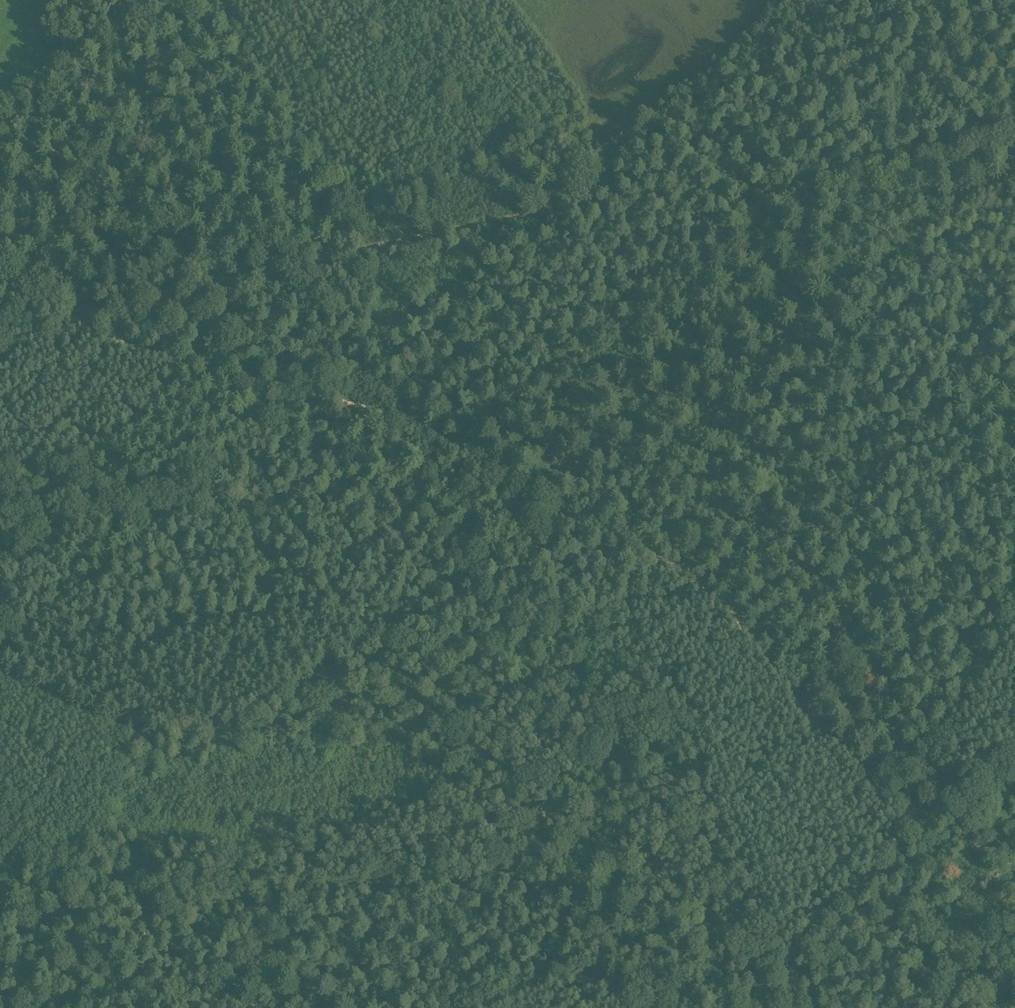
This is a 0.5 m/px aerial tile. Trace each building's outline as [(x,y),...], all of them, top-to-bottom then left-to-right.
[(291,824),(291,814),(279,814),(279,824),(291,824)]
